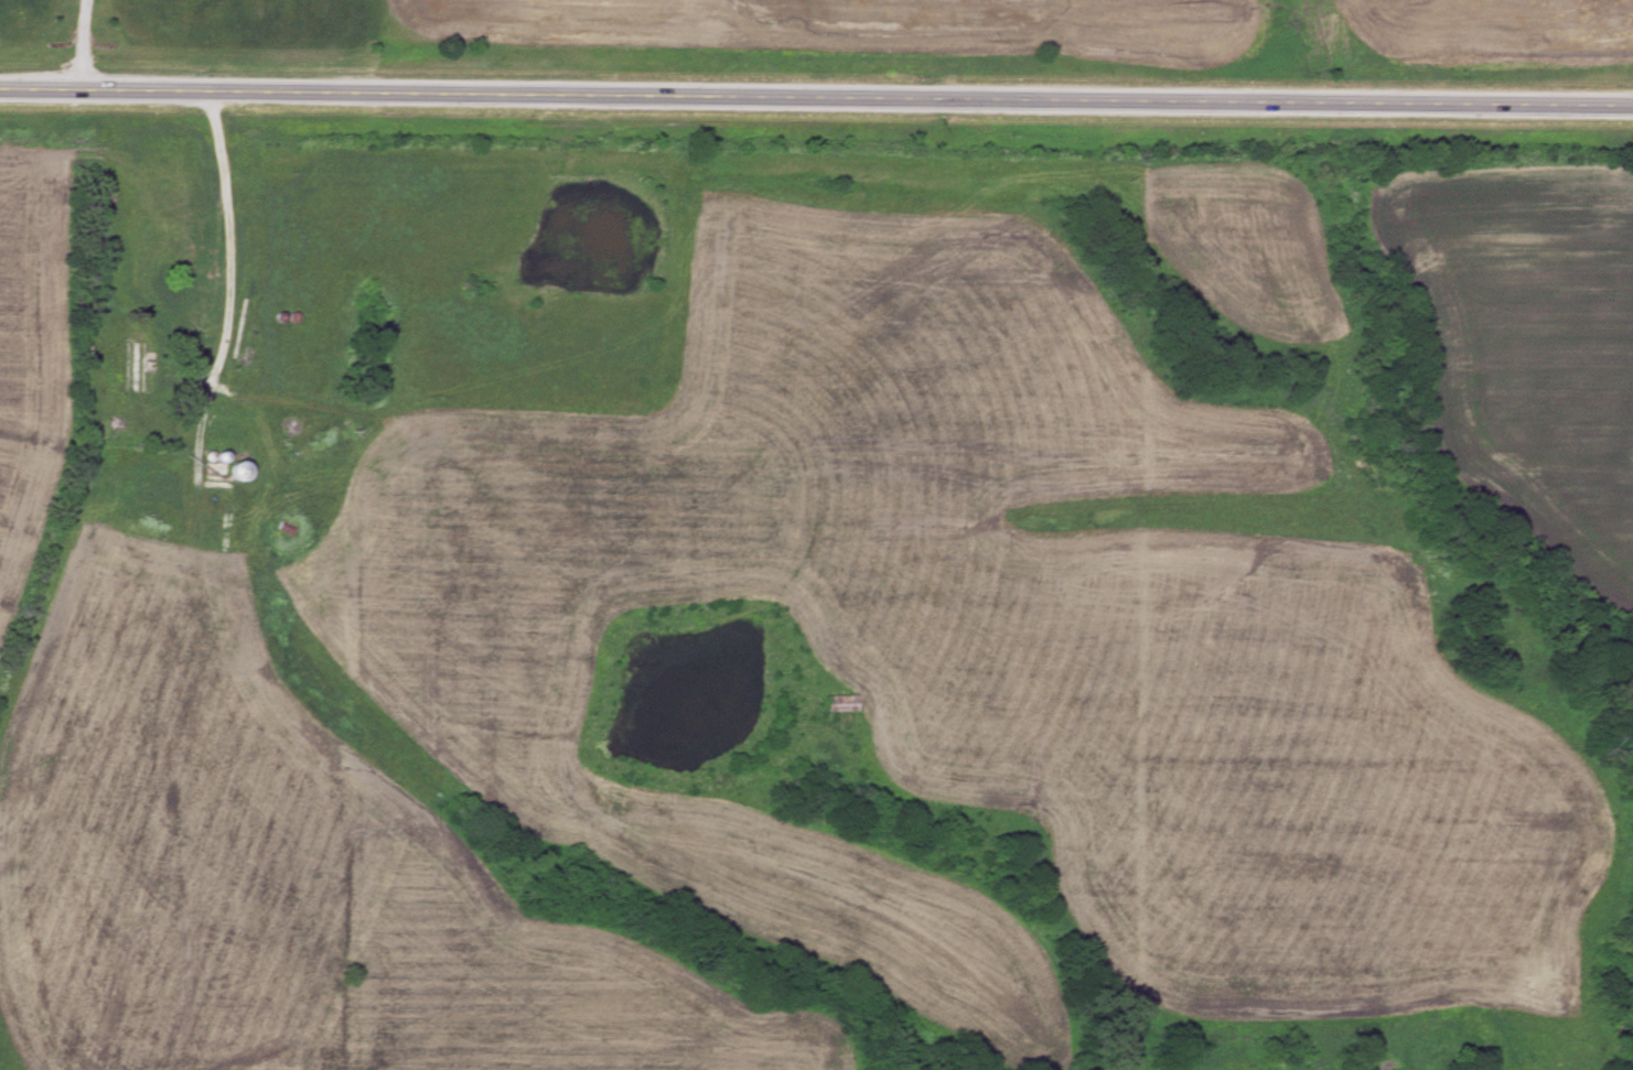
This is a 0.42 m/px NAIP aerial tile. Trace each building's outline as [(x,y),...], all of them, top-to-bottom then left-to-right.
[(146,393),(146,340),(123,340),(123,393),(146,393)] [(241,459),(230,472),(245,483),(255,470),(241,459)] [(859,712),(859,695),(829,695),(829,712),(859,712)]
